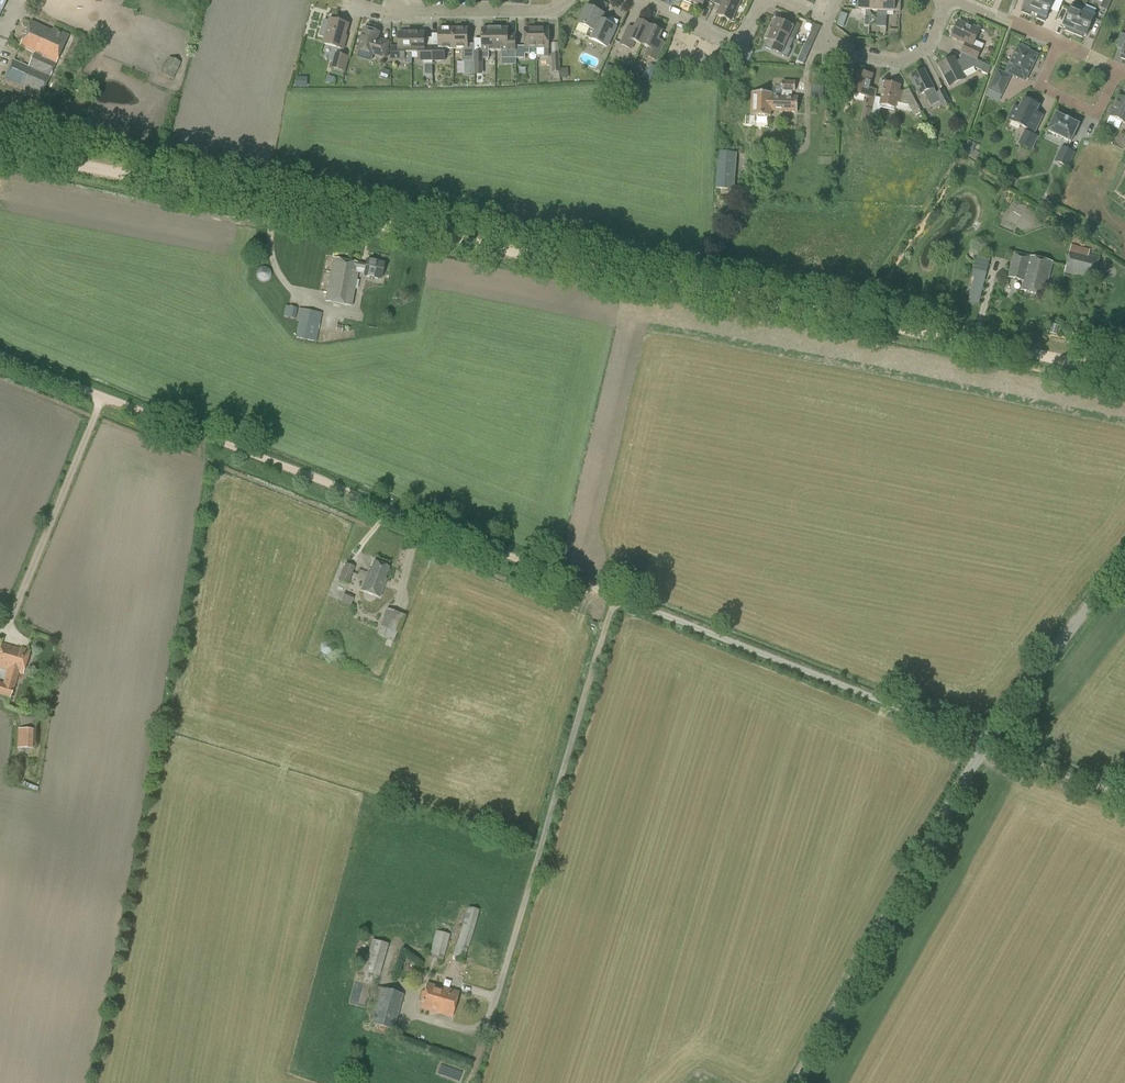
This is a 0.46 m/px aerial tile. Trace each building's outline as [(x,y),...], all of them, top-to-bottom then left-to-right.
[(692,3),(703,8),(706,0),(694,0),(692,3)] [(723,3),(717,15),(731,21),(740,2),(737,0),(717,0),(723,3)] [(858,10),(866,10),(865,26),(870,26),(870,11),(871,0),(859,0),(858,10)] [(883,0),(871,0),(870,11),(878,11),(877,27),(881,27),(883,0)] [(881,27),(886,27),(887,12),(894,12),(895,0),(883,0),(881,27)] [(1040,0),(1027,0),(1021,13),(1030,16),(1031,13),(1034,14),(1040,0)] [(1034,14),(1038,16),(1037,19),(1045,22),(1054,1),(1053,0),(1040,0),(1034,14)] [(1112,0),(1104,0),(1100,9),(1108,11),(1112,0)] [(608,48),(618,27),(601,21),(604,15),(587,7),(579,24),(590,29),(586,37),(591,39),(591,40),(608,48)] [(1074,34),(1083,12),(1071,8),(1063,26),(1066,28),(1065,31),(1074,34)] [(1083,12),(1074,34),(1082,38),(1084,35),(1087,36),(1095,17),(1083,12)] [(769,29),(794,40),(801,26),(786,19),(784,24),(774,19),(769,29)] [(845,21),(839,19),(836,25),(843,27),(845,21)] [(320,36),(325,38),(323,44),(343,50),(345,41),(344,41),(348,25),(330,20),(330,21),(324,20),(320,36)] [(53,31),(31,21),(6,78),(42,95),(69,35),(54,28),(53,31)] [(635,29),(628,26),(619,45),(632,51),(636,42),(642,45),(650,27),(638,22),(635,29)] [(965,54),(977,60),(984,45),(975,41),(980,30),(972,26),(971,27),(959,22),(951,38),(969,45),(965,54)] [(644,56),(657,62),(665,43),(658,40),(662,33),(650,27),(642,45),(648,48),(644,56)] [(445,49),(454,49),(454,29),(439,29),(439,46),(433,46),(433,61),(445,62),(445,49)] [(454,29),(454,49),(462,49),(462,62),(474,62),(474,45),(468,44),(468,29),(454,29)] [(489,51),(495,51),(495,29),(482,29),(483,52),(474,52),(475,75),(483,75),(483,59),(489,59),(489,51)] [(508,35),(508,29),(495,29),(495,51),(501,51),(501,59),(516,59),(516,47),(516,34),(508,35)] [(530,49),(537,49),(537,29),(525,29),(525,47),(516,47),(516,59),(525,59),(525,54),(530,54),(530,49)] [(537,29),(537,49),(544,49),(544,57),(549,57),(549,49),(549,29),(537,29)] [(794,41),(794,40),(769,29),(765,39),(782,47),(778,55),(793,62),(797,54),(787,49),(792,40),(794,41)] [(385,58),(389,43),(377,40),(379,34),(365,30),(359,51),(385,58)] [(811,48),(818,34),(812,31),(805,45),(811,48)] [(405,53),(412,53),(412,33),(399,33),(399,48),(391,48),(391,62),(405,62),(405,53)] [(433,61),(433,46),(425,46),(425,33),(412,33),(412,53),(418,53),(418,62),(424,62),(424,65),(430,65),(430,67),(432,67),(432,65),(432,61),(433,61)] [(1030,50),(1021,46),(1020,48),(1019,47),(1007,72),(1025,81),(1037,56),(1029,52),(1030,50)] [(345,72),(349,57),(335,53),(331,68),(345,72)] [(552,73),(560,72),(559,54),(552,55),(552,73)] [(991,67),(964,55),(961,61),(956,63),(954,58),(939,65),(950,87),(965,80),(962,74),(974,68),(982,71),(982,73),(988,75),(991,67)] [(173,80),(180,63),(169,57),(161,75),(173,80)] [(936,95),(924,70),(910,77),(920,96),(924,93),(928,100),(936,96),(943,109),(952,105),(944,90),(936,95)] [(872,108),(876,90),(870,89),(872,75),(857,72),(853,94),(868,97),(866,106),(872,108)] [(1001,95),(1010,77),(999,72),(990,90),(1001,95)] [(296,78),(296,87),(307,87),(308,78),(296,78)] [(798,97),(792,97),(792,92),(795,92),(796,82),(782,82),(782,96),(772,96),(772,94),(752,93),(751,116),(771,117),(771,111),(797,113),(798,97)] [(903,94),(899,93),(900,86),(885,83),(882,99),(875,98),(871,120),(878,121),(880,109),(895,112),(896,103),(909,106),(914,116),(921,113),(910,91),(903,94)] [(1119,97),(1109,117),(1124,124),(1124,100),(1119,97)] [(1015,108),(1009,121),(1010,122),(1027,130),(1035,134),(1043,116),(1035,113),(1038,106),(1024,100),(1020,110),(1015,108)] [(1071,143),(1080,125),(1056,114),(1047,132),(1071,143)] [(92,119),(77,121),(79,133),(93,132),(92,119)] [(1031,150),(1037,138),(1025,132),(1019,144),(1031,150)] [(1068,167),(1074,153),(1062,148),(1056,162),(1068,167)] [(734,189),(736,154),(719,153),(716,188),(734,189)] [(1094,281),(1100,258),(1070,250),(1064,273),(1094,281)] [(1044,297),(1053,263),(1030,257),(1014,253),(1007,278),(1024,282),(1022,291),(1044,297)] [(977,257),(974,267),(987,270),(990,260),(977,257)] [(365,265),(333,259),(325,301),(352,307),(358,274),(363,274),(363,276),(381,280),(384,263),(366,260),(365,265)] [(968,302),(978,305),(985,280),(974,278),(968,302)] [(294,319),(296,308),(285,306),(283,317),(294,319)] [(316,342),(322,313),(298,309),(296,321),(299,321),(295,338),(316,342)] [(1052,325),(1049,334),(1056,336),(1059,326),(1052,325)] [(370,573),(385,579),(389,568),(374,562),(370,573)] [(348,585),(355,567),(345,564),(338,581),(348,585)] [(387,580),(385,579),(370,573),(368,572),(361,590),(380,598),(387,580)] [(343,595),(341,601),(350,605),(353,598),(343,595)] [(393,641),(404,615),(387,609),(380,627),(377,635),(393,641)] [(319,648),(319,649),(319,650),(320,650),(320,651),(320,652),(321,653),(321,654),(322,654),(323,655),(324,655),(324,656),(325,656),(326,656),(327,656),(328,656),(329,656),(329,655),(330,655),(331,655),(331,654),(332,654),(332,653),(333,653),(333,652),(333,651),(334,651),(334,650),(334,649),(334,648),(334,647),(334,646),(333,646),(333,645),(333,644),(332,644),(332,643),(331,643),(330,642),(329,642),(328,642),(328,641),(327,641),(326,641),(325,642),(324,642),(323,642),(323,643),(322,643),(321,644),(321,645),(320,645),(320,646),(320,647),(319,647),(319,648)] [(2,643),(0,651),(0,667),(7,669),(3,684),(0,683),(0,695),(10,698),(13,688),(14,688),(19,672),(23,674),(30,650),(21,648),(21,649),(2,643)] [(33,749),(33,729),(18,729),(17,749),(33,749)] [(464,961),(479,910),(467,907),(452,958),(464,961)] [(443,960),(449,935),(435,931),(429,956),(443,960)] [(366,961),(363,972),(379,976),(382,966),(366,961)] [(422,991),(420,999),(422,1000),(420,1008),(436,1012),(452,1017),(459,992),(443,988),(427,983),(425,992),(422,991)] [(393,1030),(403,994),(376,987),(366,1022),(393,1030)]
